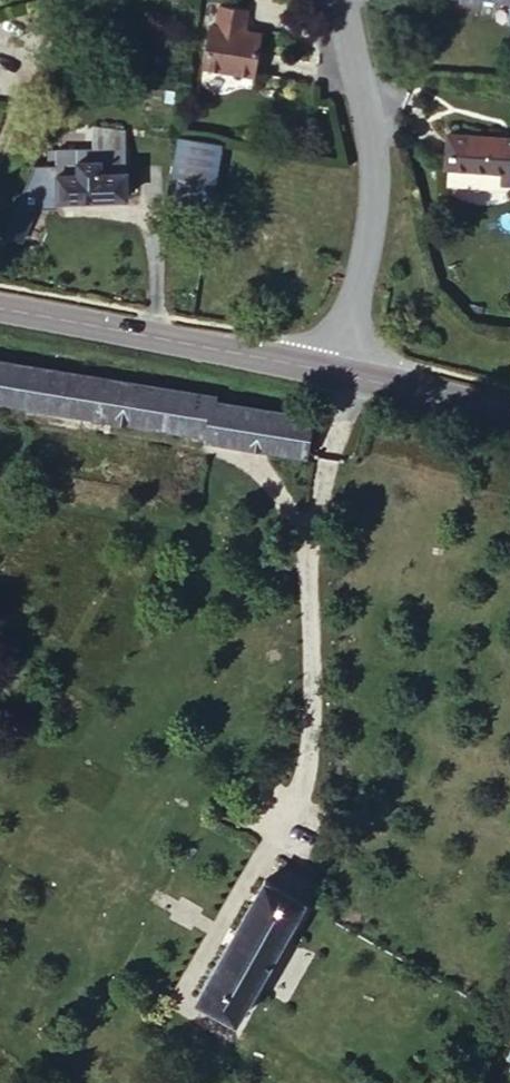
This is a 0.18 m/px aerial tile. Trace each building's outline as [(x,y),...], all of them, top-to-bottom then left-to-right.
[(279,66),(285,24),(268,22),(270,0),(268,0),(241,0),(239,18),(232,17),(228,60),(279,66)] [(458,165),(509,167),(509,130),(461,125),(458,165)] [(216,191),(223,138),(177,132),(170,186),(216,191)] [(75,144),(77,189),(146,187),(145,144),(75,144)] [(37,387),(346,449),(350,428),(296,415),(302,399),(185,372),(186,365),(36,332),(0,325),(0,378),(37,387)] [(263,855),(200,969),(240,994),(305,878),(263,855)]
